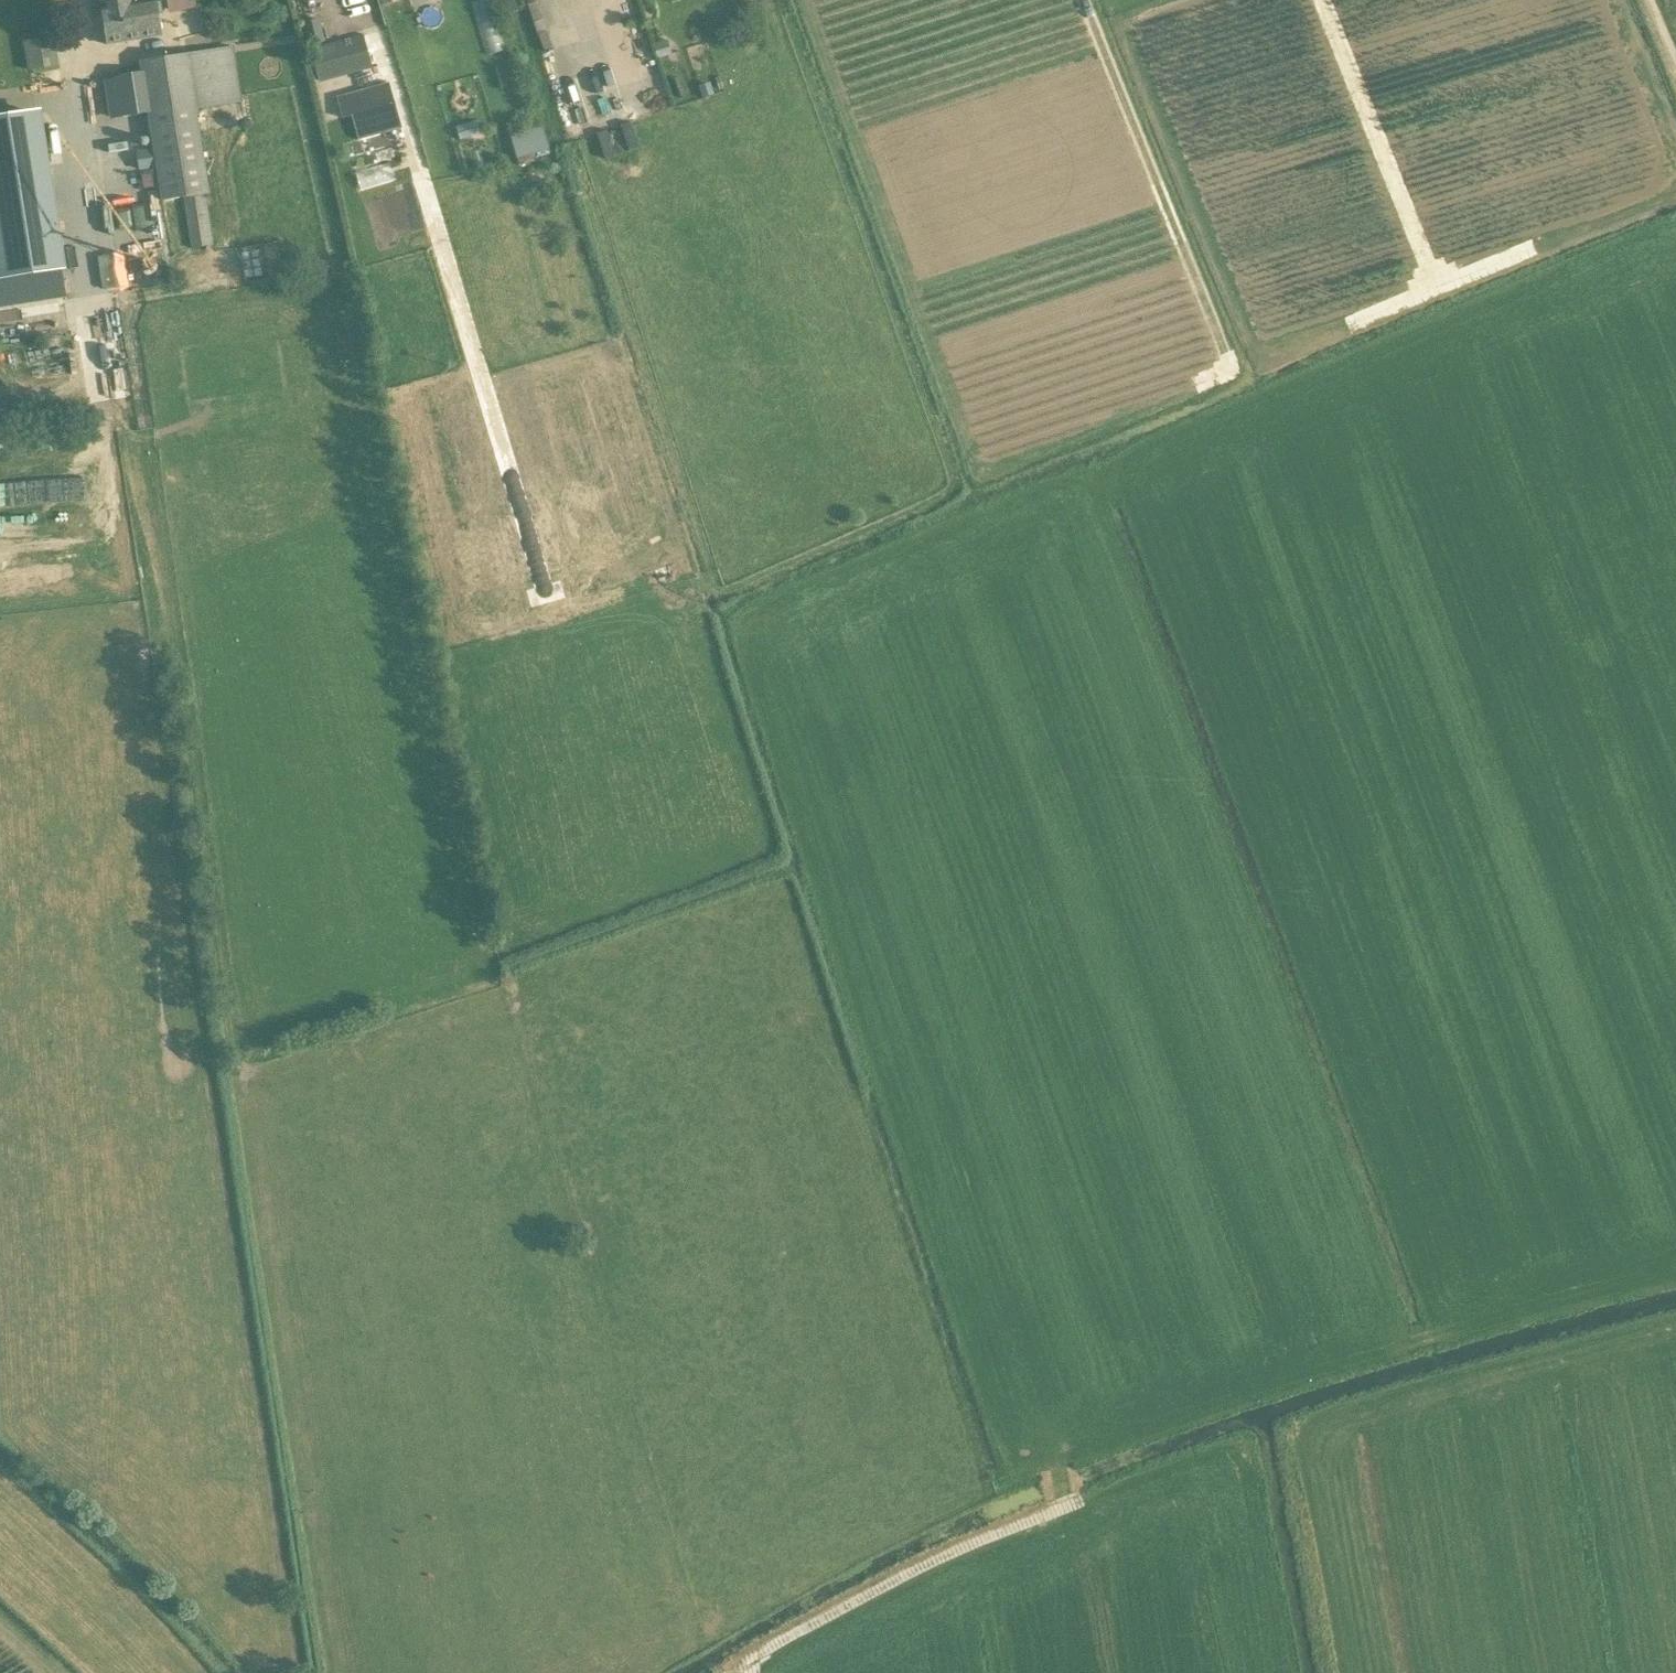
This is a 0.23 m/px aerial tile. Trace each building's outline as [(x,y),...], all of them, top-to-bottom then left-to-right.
[(107,45),(162,36),(156,0),(100,0),(107,45)] [(169,9),(194,4),(193,0),(168,0),(169,9)] [(320,20),(303,24),(308,45),(325,41),(320,20)] [(487,50),(498,49),(496,32),(485,33),(487,50)] [(24,40),(29,70),(60,64),(54,35),(24,40)] [(311,49),(320,82),(373,67),(363,35),(311,49)] [(654,45),(659,58),(671,54),(666,41),(654,45)] [(111,117),(148,112),(162,200),(183,197),(192,248),(214,244),(206,193),(211,193),(197,109),(243,102),(233,46),(139,60),(141,71),(118,76),(118,80),(105,82),(111,117)] [(388,81),(336,96),(343,117),(351,115),(355,132),(356,132),(359,140),(402,128),(388,81)] [(713,93),(709,83),(699,86),(703,97),(713,93)] [(0,116),(0,279),(66,268),(40,110),(0,116)] [(593,133),(599,157),(635,147),(628,123),(593,133)] [(510,136),(517,157),(549,147),(542,126),(510,136)] [(255,244),(255,250),(243,250),(244,272),(274,272),(273,243),(255,244)] [(103,379),(125,377),(120,324),(98,326),(103,379)]
